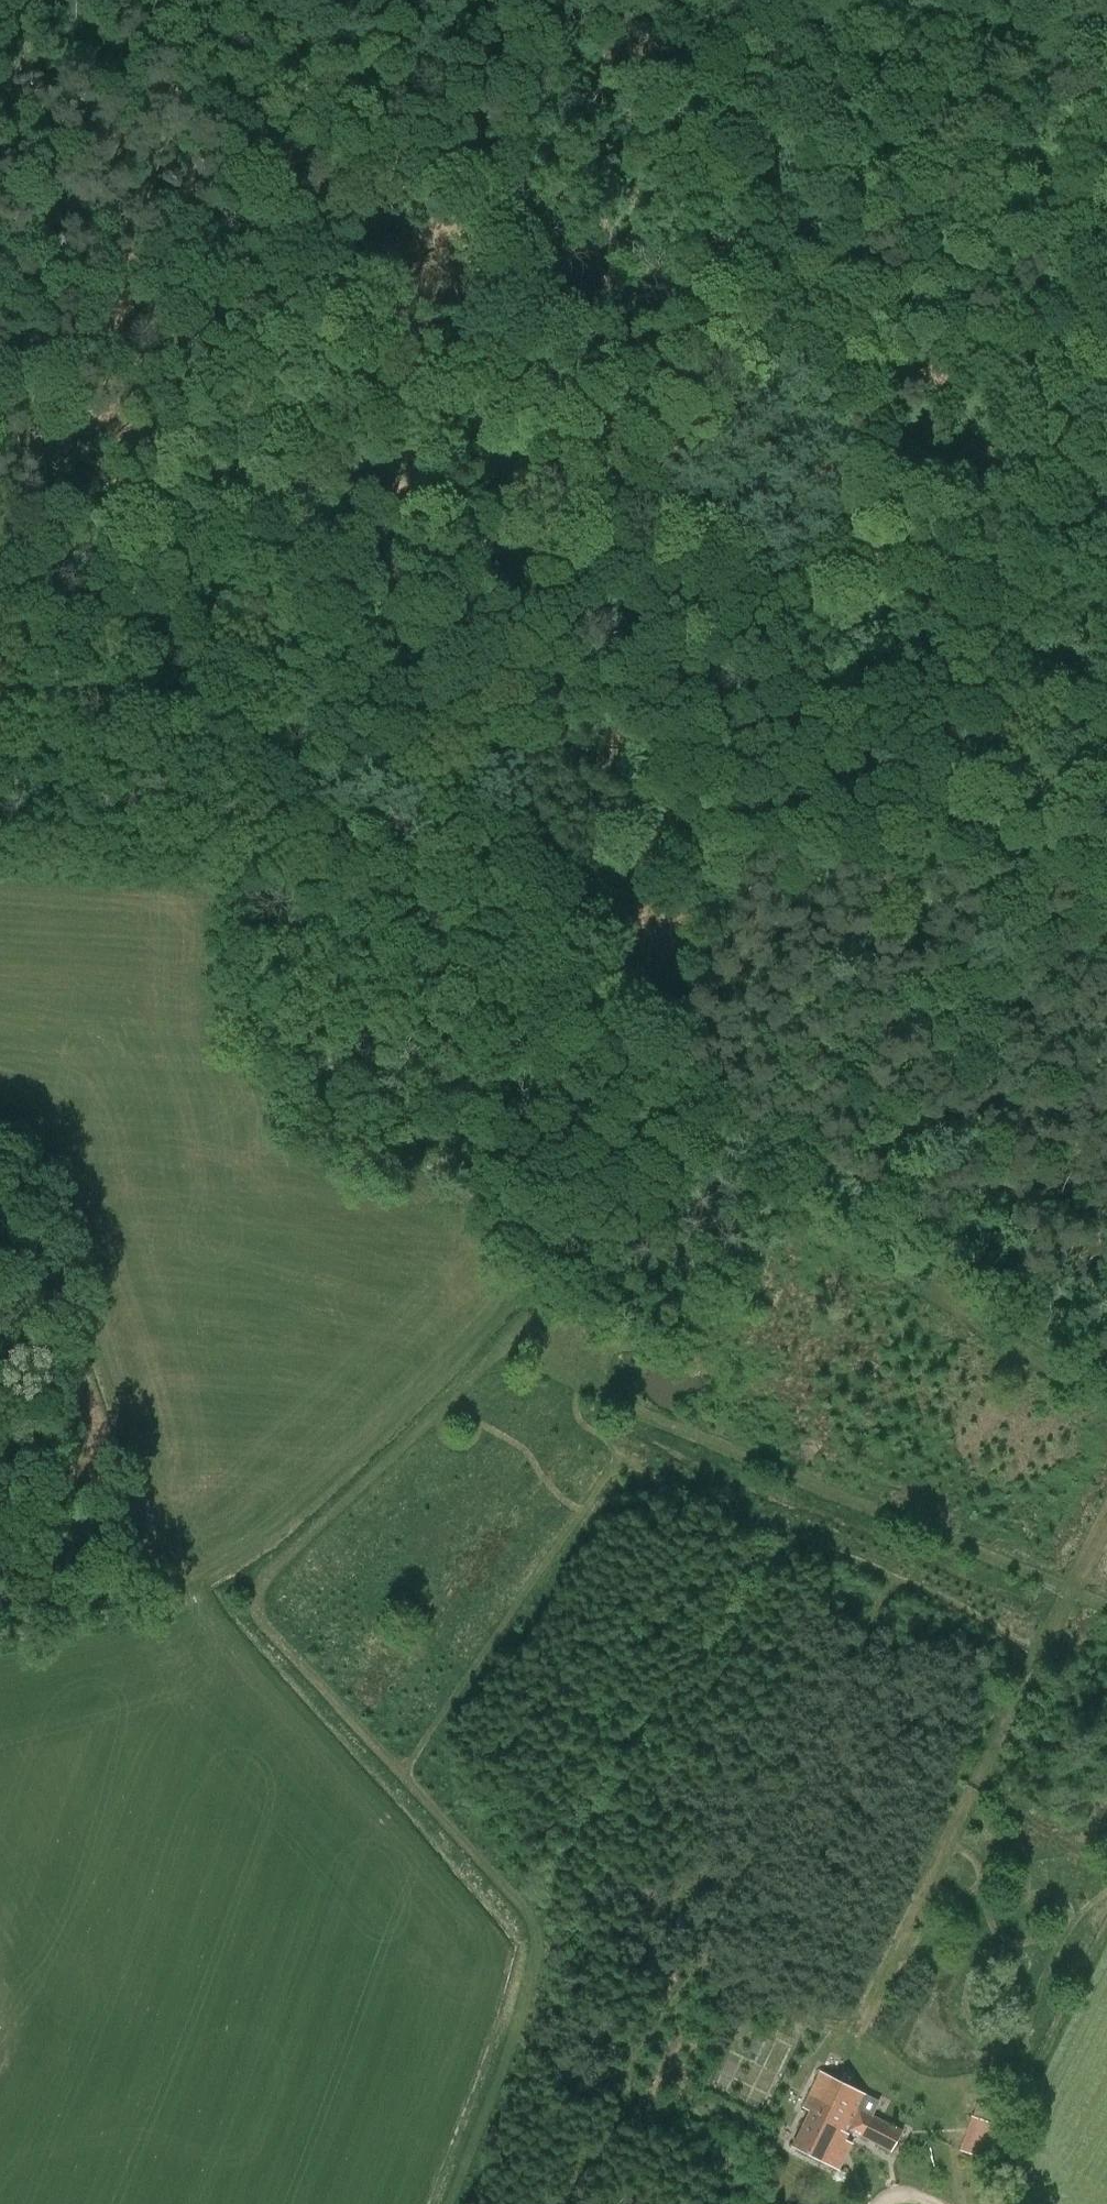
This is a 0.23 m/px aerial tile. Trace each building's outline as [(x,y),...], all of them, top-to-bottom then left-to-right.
[(849,2132),(892,2154),(905,2132),(859,2109),(866,2096),(820,2074),(804,2108),(810,2111),(793,2147),(825,2162),(840,2130),(848,2134),(849,2132)] [(985,2097),(964,2147),(994,2159),(1014,2109),(985,2097)]
